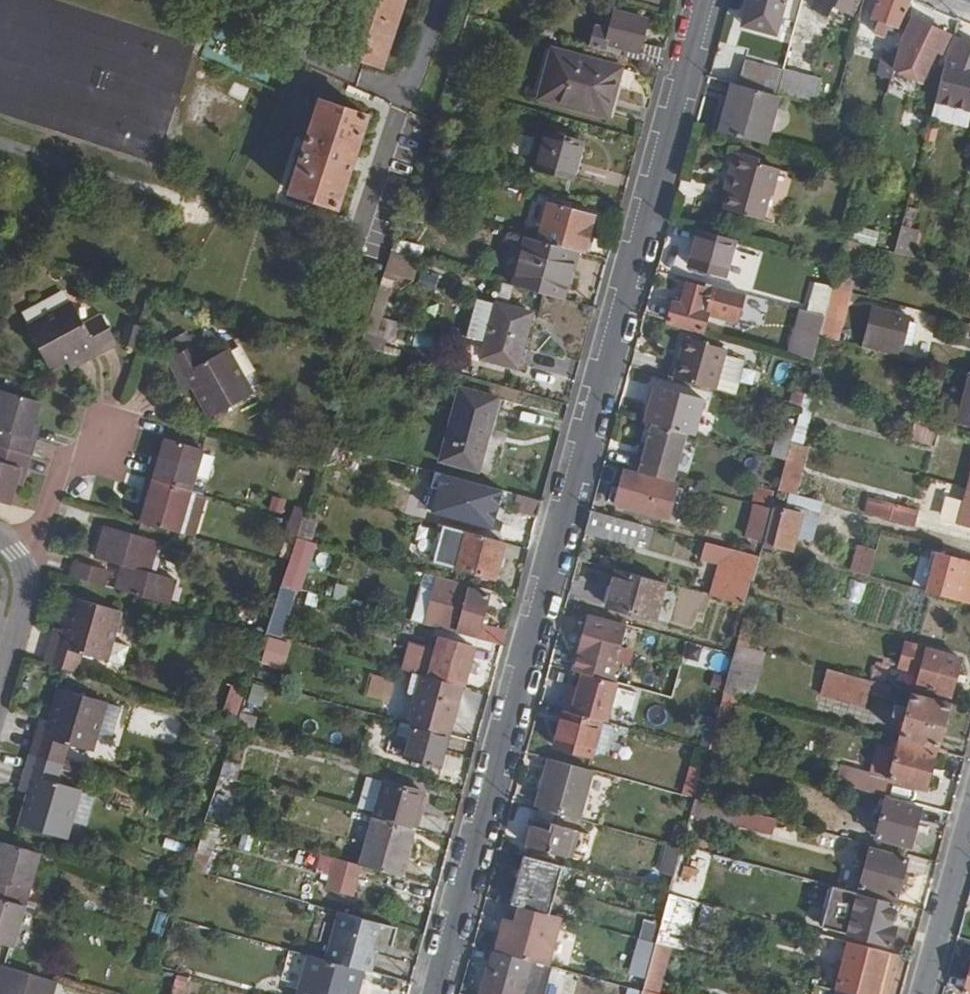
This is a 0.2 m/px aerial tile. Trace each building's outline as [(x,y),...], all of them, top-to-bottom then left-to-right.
[(339,53),(367,62),(384,67),(405,0),(356,0),(339,53)] [(785,0),(752,0),(749,11),(779,19),(785,0)] [(814,7),(831,16),(836,4),(854,13),(860,0),(817,0),(814,7)] [(912,0),(877,0),(869,17),(876,21),(870,32),(881,38),(887,26),(897,30),(912,0)] [(640,49),(637,60),(660,67),(665,50),(642,43),(647,18),(618,11),(609,41),(640,49)] [(951,36),(908,15),(905,25),(911,28),(905,40),(901,39),(892,73),(915,84),(930,53),(940,58),(951,36)] [(806,64),(815,28),(798,23),(789,60),(806,64)] [(956,38),(946,60),(936,98),(969,108),(969,44),(956,38)] [(552,48),(542,88),(580,100),(578,107),(608,116),(621,66),(552,48)] [(778,94),(784,70),(745,60),(738,83),(778,94)] [(818,79),(784,70),(778,94),(780,95),(813,103),(818,79)] [(738,83),(734,82),(721,131),(767,143),(780,95),(778,94),(738,83)] [(580,100),(542,88),(540,96),(578,107),(580,100)] [(337,207),(368,116),(320,100),(290,192),(337,207)] [(573,175),(582,139),(545,128),(535,165),(573,175)] [(737,152),(730,174),(734,176),(730,191),(725,210),(763,221),(777,169),(759,164),(760,159),(737,152)] [(734,176),(730,174),(725,190),(730,191),(734,176)] [(575,249),(585,252),(595,213),(550,200),(539,240),(575,249)] [(893,251),(913,257),(920,230),(900,225),(893,251)] [(737,239),(701,228),(691,264),(726,275),(737,239)] [(515,285),(561,298),(575,249),(539,240),(526,236),(515,285)] [(391,251),(415,258),(419,259),(422,249),(394,241),(391,251)] [(391,251),(385,270),(410,276),(415,258),(391,251)] [(841,259),(839,267),(834,286),(851,291),(858,262),(841,259)] [(742,292),(705,282),(703,290),(688,284),(683,303),(676,302),(670,322),(702,330),(707,311),(726,316),(737,309),(742,292)] [(823,327),(821,335),(831,337),(840,301),(848,304),(851,291),(834,286),(826,314),(823,327)] [(480,356),(515,366),(529,313),(475,298),(465,336),(484,341),(480,356)] [(91,323),(78,303),(36,329),(60,367),(85,352),(91,361),(124,340),(107,313),(91,323)] [(875,307),(865,346),(901,356),(911,317),(875,307)] [(826,314),(803,308),(792,348),(815,355),(821,335),(823,327),(826,314)] [(685,338),(674,378),(715,389),(726,349),(685,338)] [(204,344),(176,359),(195,393),(203,389),(217,416),(258,394),(235,351),(213,362),(204,344)] [(960,421),(969,424),(969,382),(960,421)] [(500,398),(461,387),(441,461),(478,470),(500,398)] [(657,406),(652,423),(653,423),(694,434),(695,435),(704,401),(654,388),(650,405),(657,406)] [(36,457),(45,428),(39,426),(47,402),(7,391),(0,415),(0,446),(36,457)] [(805,392),(800,411),(796,424),(791,442),(808,446),(820,396),(805,392)] [(650,405),(645,421),(652,423),(657,406),(650,405)] [(782,420),(773,456),(787,459),(791,442),(796,424),(782,420)] [(942,429),(917,422),(912,438),(938,446),(942,429)] [(633,452),(628,468),(681,483),(694,434),(653,423),(648,446),(645,456),(639,454),(633,452)] [(149,479),(192,491),(202,452),(166,441),(160,462),(155,461),(149,479)] [(642,443),(639,454),(645,456),(648,446),(642,443)] [(16,507),(22,483),(28,485),(36,457),(0,446),(0,502),(16,507)] [(778,489),(794,493),(803,465),(786,461),(778,489)] [(671,517),(680,485),(618,470),(616,483),(621,484),(616,503),(671,517)] [(490,486),(456,477),(445,522),(479,531),(490,486)] [(180,533),(192,491),(149,479),(144,497),(149,498),(142,522),(180,533)] [(969,491),(960,525),(969,528),(969,491)] [(773,508),(765,539),(764,541),(793,549),(797,534),(813,538),(824,501),(794,493),(790,509),(774,505),(773,508)] [(538,516),(542,501),(519,494),(515,509),(538,516)] [(870,497),(865,513),(915,526),(919,510),(870,497)] [(939,519),(954,523),(960,501),(945,497),(939,519)] [(773,508),(756,503),(748,534),(765,539),(773,508)] [(644,524),(592,510),(586,532),(638,545),(644,524)] [(319,522),(303,521),(297,538),(312,542),(319,522)] [(116,589),(170,605),(178,577),(151,569),(159,541),(108,526),(100,555),(125,563),(116,589)] [(505,543),(444,526),(435,563),(495,579),(505,543)] [(281,586),(297,590),(312,542),(297,538),(288,565),(281,586)] [(760,556),(721,545),(704,541),(700,555),(717,560),(708,593),(744,603),(751,576),(754,577),(760,556)] [(871,576),(878,549),(863,546),(856,572),(871,576)] [(933,552),(928,571),(931,573),(926,591),(969,603),(969,562),(933,552)] [(71,576),(103,585),(107,568),(76,560),(71,576)] [(665,582),(617,569),(608,605),(655,618),(665,582)] [(488,595),(471,591),(472,585),(441,577),(429,626),(459,634),(460,629),(477,634),(488,595)] [(266,633),(282,638),(297,590),(281,586),(266,633)] [(44,664),(74,672),(80,653),(105,660),(111,638),(119,609),(74,596),(65,627),(55,625),(44,664)] [(119,609),(111,638),(123,642),(131,613),(119,609)] [(613,681),(627,627),(590,618),(569,696),(618,710),(625,685),(613,681)] [(266,633),(259,656),(275,660),(282,638),(266,633)] [(438,638),(427,676),(461,686),(463,686),(472,651),(474,648),(438,638)] [(503,646),(476,638),(474,648),(472,651),(500,658),(503,646)] [(737,642),(734,652),(723,691),(757,700),(771,652),(737,642)] [(952,696),(962,658),(905,644),(899,665),(919,671),(916,686),(952,696)] [(895,686),(905,689),(909,675),(876,666),(873,680),(895,686)] [(895,686),(873,680),(831,668),(823,694),(868,707),(872,690),(891,697),(895,686)] [(416,696),(408,724),(414,726),(448,735),(461,686),(427,676),(414,673),(409,694),(416,696)] [(368,675),(363,694),(384,699),(389,680),(368,675)] [(254,681),(245,705),(259,710),(267,686),(254,681)] [(31,754),(59,763),(65,743),(89,750),(103,700),(61,687),(52,716),(43,713),(31,754)] [(222,712),(236,715),(242,690),(228,687),(222,712)] [(938,745),(949,705),(913,695),(910,708),(899,705),(896,717),(907,720),(903,736),(938,745)] [(135,730),(173,739),(178,720),(140,710),(135,730)] [(604,721),(565,710),(556,746),(593,757),(595,750),(604,721)] [(604,721),(595,750),(606,752),(614,723),(604,721)] [(439,769),(448,735),(414,726),(404,758),(439,769)] [(926,789),(937,754),(900,743),(891,780),(926,789)] [(53,781),(59,763),(31,754),(19,794),(28,796),(21,825),(63,838),(70,815),(77,787),(53,781)] [(593,770),(551,759),(538,806),(580,818),(593,770)] [(838,783),(867,791),(870,775),(842,767),(838,783)] [(691,768),(685,794),(695,797),(702,771),(691,768)] [(221,774),(209,808),(224,812),(235,778),(221,774)] [(385,782),(374,817),(413,829),(424,793),(385,782)] [(94,793),(77,787),(70,815),(86,820),(94,793)] [(772,835),(777,820),(695,797),(690,813),(772,835)] [(911,848),(920,809),(886,799),(876,838),(911,848)] [(374,817),(361,866),(399,877),(413,829),(374,817)] [(567,856),(573,829),(535,819),(528,845),(567,856)] [(210,858),(217,829),(204,825),(197,855),(210,858)] [(813,853),(852,857),(854,837),(815,834),(813,853)] [(40,852),(0,840),(0,898),(24,905),(40,852)] [(670,876),(678,848),(666,845),(658,872),(670,876)] [(682,845),(674,870),(688,873),(695,849),(682,845)] [(897,898),(907,859),(871,849),(860,887),(897,898)] [(511,904),(517,906),(550,915),(563,866),(524,855),(511,904)] [(361,866),(334,859),(327,888),(354,894),(361,866)] [(891,925),(895,906),(860,896),(860,894),(836,887),(825,930),(892,948),(896,928),(891,925)] [(668,894),(655,943),(669,946),(680,897),(668,894)] [(24,905),(0,898),(0,940),(12,944),(24,905)] [(502,919),(494,951),(497,951),(532,961),(547,965),(561,917),(550,915),(517,906),(513,920),(502,919)] [(337,913),(324,960),(362,970),(370,972),(375,951),(370,950),(364,947),(367,939),(373,941),(378,923),(337,913)] [(370,950),(373,941),(367,939),(364,947),(370,950)] [(839,991),(849,993),(876,993),(887,953),(850,942),(837,991),(839,991)] [(497,951),(494,968),(488,967),(486,975),(483,987),(481,993),(544,993),(525,986),(532,961),(497,951)] [(293,952),(287,980),(302,984),(299,993),(355,993),(362,970),(324,960),(293,952)] [(50,977),(0,964),(0,993),(44,993),(50,977)] [(483,987),(486,975),(482,973),(477,986),(483,987)] [(186,979),(175,975),(169,993),(182,993),(186,979)]
